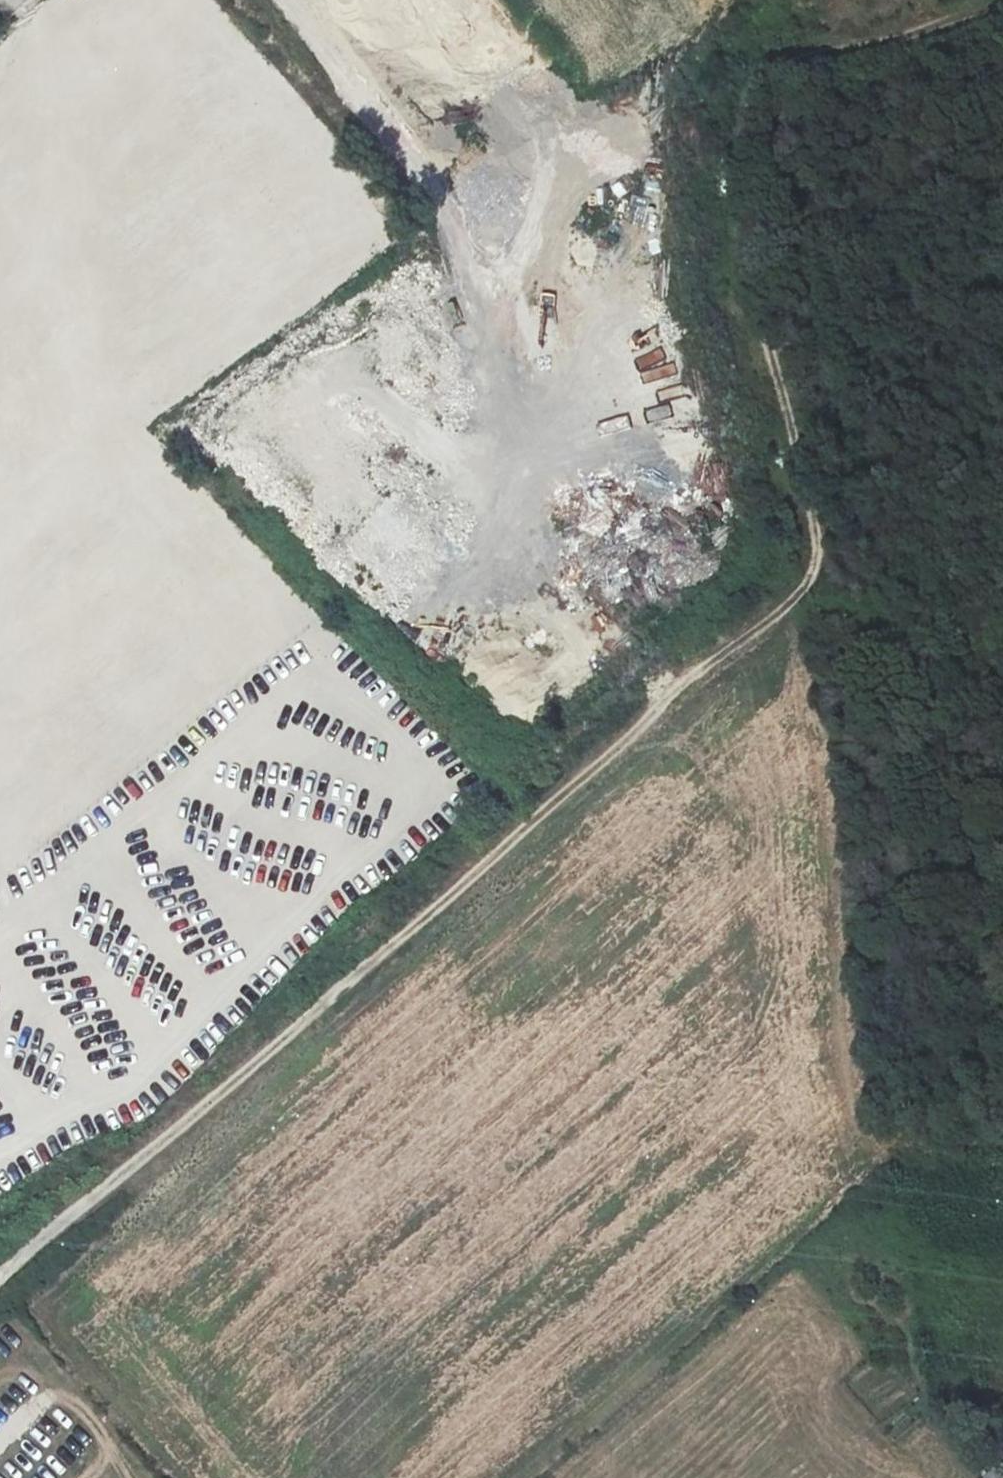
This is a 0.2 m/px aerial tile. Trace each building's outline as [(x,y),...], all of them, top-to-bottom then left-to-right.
[(79,24),(90,14),(79,0),(60,0),(79,24)] [(992,1468),(983,1477),(1002,1477),(992,1468)]
